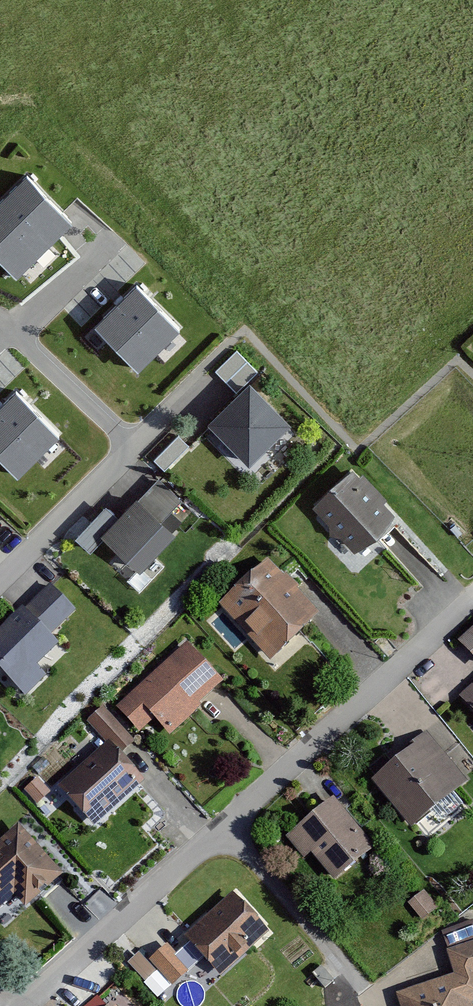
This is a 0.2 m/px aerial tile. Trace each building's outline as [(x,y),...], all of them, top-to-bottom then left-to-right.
[(26,176),(0,202),(0,249),(17,266),(66,217),(26,176)] [(175,324),(136,285),(100,320),(138,360),(175,324)] [(176,328),(157,348),(167,356),(185,336),(176,328)] [(237,344),(215,365),(237,388),(259,367),(237,344)] [(298,423),(255,381),(215,422),(259,464),(298,423)] [(16,391),(0,407),(0,448),(18,466),(55,430),(16,391)] [(174,428),(156,457),(171,467),(190,437),(174,428)] [(401,514),(356,466),(318,502),(363,550),(401,514)] [(182,531),(141,493),(105,531),(146,569),(182,531)] [(323,618),(269,559),(223,602),(277,660),(323,618)] [(53,582),(29,606),(54,632),(79,608),(53,582)] [(0,632),(0,666),(25,693),(49,671),(41,661),(62,641),(54,632),(29,606),(0,632)] [(462,636),(472,647),(472,625),(462,636)] [(226,679),(186,639),(119,705),(142,729),(155,716),(171,732),(226,679)] [(463,697),(472,708),(472,688),(463,697)] [(90,721),(109,742),(122,731),(103,710),(90,721)] [(0,718),(0,734),(8,726),(0,718)] [(471,779),(426,731),(376,777),(421,825),(471,779)] [(146,779),(109,742),(58,788),(95,827),(146,779)] [(378,844),(334,791),(284,832),(305,857),(312,851),(336,880),(378,844)] [(0,834),(0,912),(18,895),(30,908),(70,871),(19,816),(0,834)] [(266,931),(232,894),(187,936),(221,972),(266,931)] [(196,957),(170,933),(149,956),(139,947),(125,962),(161,995),(196,957)] [(460,978),(403,994),(406,1005),(472,1005),(472,943),(452,949),(460,978)] [(81,1003),(83,1005),(110,1005),(101,991),(81,1003)]
